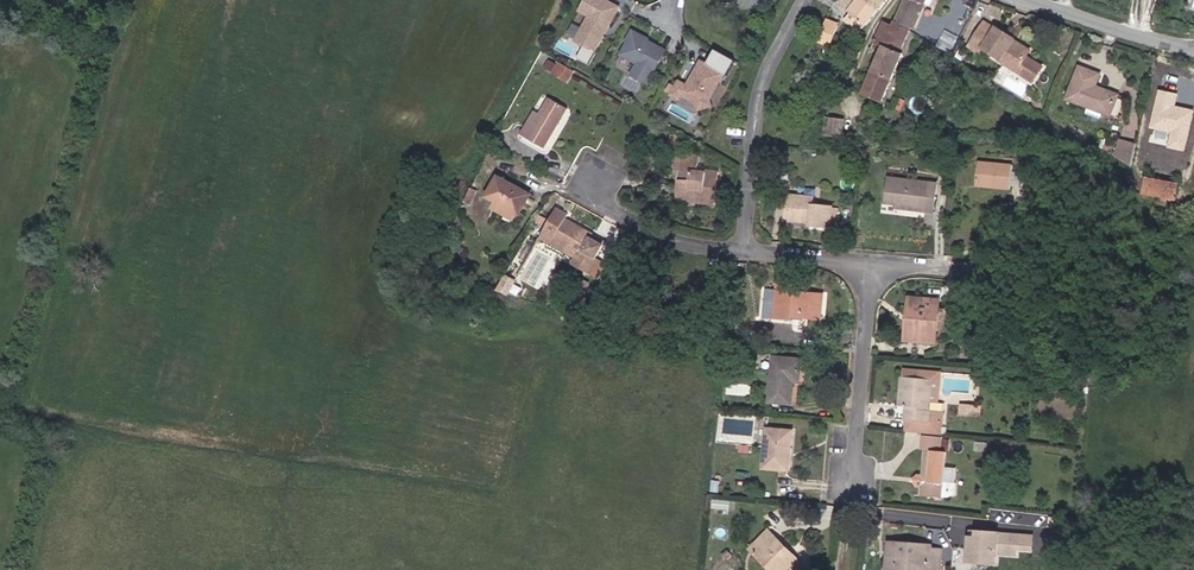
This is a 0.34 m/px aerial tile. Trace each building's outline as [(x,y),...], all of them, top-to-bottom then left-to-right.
[(600,0),(583,0),(576,14),(586,19),(573,43),(593,54),(601,38),(600,34),(604,28),(606,29),(617,9),(600,0)] [(878,8),(868,0),(856,0),(853,3),(851,10),(866,23),(878,8)] [(895,20),(911,30),(923,0),(903,0),(895,20)] [(838,24),(826,19),(816,41),(828,46),(838,24)] [(901,52),(911,30),(895,20),(892,24),(883,20),(873,41),(883,46),(862,93),(883,102),(904,54),(901,52)] [(1014,72),(1017,69),(1025,57),(1027,53),(1011,42),(1014,37),(998,27),(997,29),(985,21),(968,47),(978,55),(985,45),(1001,56),(997,61),(1014,72)] [(665,51),(631,34),(620,56),(636,65),(631,77),(647,85),(665,51)] [(1041,67),(1025,57),(1017,69),(1033,79),(1041,67)] [(723,73),(699,60),(686,85),(678,81),(671,96),(680,100),(682,96),(696,103),(698,110),(712,105),(709,99),(723,73)] [(560,82),(566,70),(550,62),(544,72),(560,82)] [(1102,111),(1103,112),(1109,114),(1116,93),(1106,89),(1098,87),(1097,90),(1091,89),(1096,73),(1077,67),(1066,100),(1087,106),(1102,111)] [(1157,89),(1148,129),(1169,134),(1165,148),(1185,152),(1193,114),(1193,110),(1175,106),(1177,93),(1157,89)] [(545,149),(568,107),(544,94),(534,111),(521,136),(545,149)] [(1099,119),(1102,111),(1087,106),(1084,114),(1099,119)] [(528,109),(515,132),(521,136),(534,111),(528,109)] [(840,136),(841,119),(825,118),(824,134),(840,136)] [(1135,169),(1138,147),(1122,141),(1116,158),(1135,169)] [(685,192),(705,194),(704,201),(717,203),(721,170),(709,169),(708,172),(699,171),(700,153),(677,152),(676,169),(680,169),(679,177),(686,178),(685,192)] [(1014,165),(979,163),(978,187),(1013,189),(1014,165)] [(531,194),(497,177),(486,198),(498,204),(493,212),(513,223),(516,218),(517,219),(531,194)] [(679,177),(677,198),(704,201),(705,194),(685,192),(686,178),(679,177)] [(903,206),(903,210),(936,213),(939,185),(890,180),(887,204),(895,205),(903,206)] [(1151,184),(1149,198),(1182,203),(1185,189),(1151,184)] [(814,206),(814,199),(786,198),(785,223),(811,225),(811,230),(832,232),(833,208),(814,206)] [(581,256),(579,260),(588,264),(597,268),(603,256),(595,252),(603,237),(564,218),(566,212),(554,208),(543,234),(584,251),(581,256)] [(584,251),(543,234),(541,240),(581,256),(584,251)] [(793,286),(777,285),(776,293),(793,294),(793,286)] [(793,294),(776,293),(774,320),(795,322),(795,319),(822,321),(824,297),(793,294)] [(915,343),(936,345),(938,331),(940,311),(941,300),(909,296),(907,319),(917,320),(915,343)] [(950,312),(940,311),(938,331),(948,331),(950,312)] [(917,320),(907,319),(904,341),(915,343),(917,320)] [(803,360),(775,358),(771,404),(792,406),(794,384),(800,385),(803,360)] [(919,433),(942,435),(944,435),(946,405),(931,404),(934,380),(902,378),(900,407),(907,407),(905,432),(919,433)] [(794,435),(767,432),(763,472),(787,474),(789,457),(792,458),(794,435)] [(942,445),(942,435),(919,433),(918,444),(942,445)] [(942,481),(946,447),(924,447),(923,472),(916,472),(914,474),(914,476),(916,480),(921,480),(920,491),(945,494),(948,491),(949,481),(942,481)] [(769,530),(751,550),(772,569),(805,569),(800,565),(788,554),(791,551),(769,530)] [(996,556),(998,533),(967,530),(964,564),(995,566),(996,556)] [(1032,552),(1033,535),(998,533),(996,556),(1016,557),(1017,551),(1032,552)] [(888,552),(898,552),(897,564),(909,564),(909,569),(924,569),(941,569),(942,547),(931,546),(932,542),(889,539),(888,552)] [(800,565),(802,562),(791,551),(788,554),(800,565)] [(888,552),(887,567),(909,569),(909,564),(897,564),(898,552),(888,552)]
